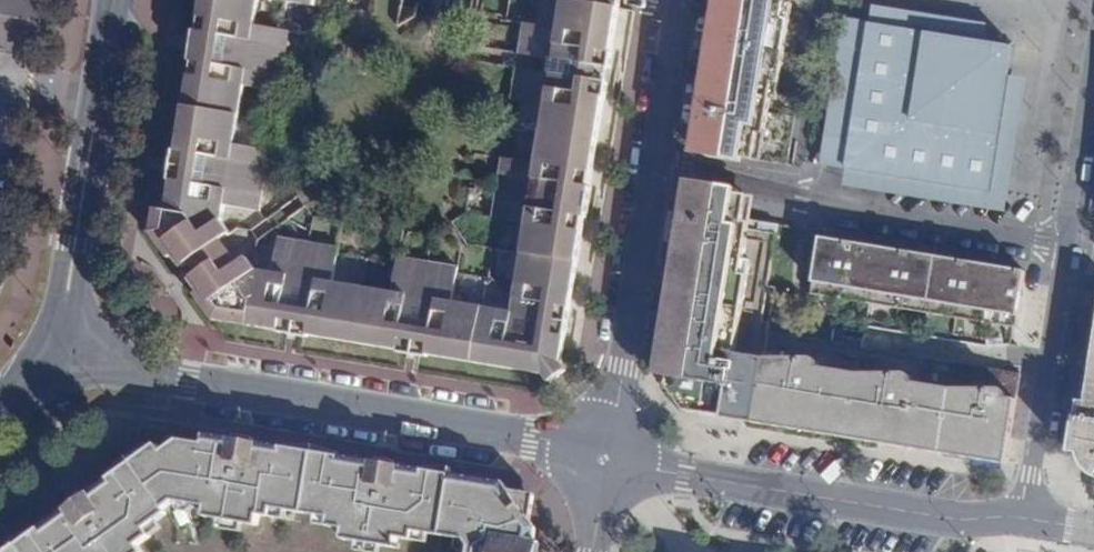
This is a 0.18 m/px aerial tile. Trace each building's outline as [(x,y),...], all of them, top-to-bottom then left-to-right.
[(196,35),(192,63),(177,153),(172,182),(167,212),(157,210),(153,230),(173,257),(175,256),(200,291),(198,293),(220,323),(279,332),(308,337),(398,352),(427,357),(543,376),(549,383),(567,371),(561,364),(565,345),(585,221),(609,76),(621,0),(563,0),(558,30),(524,24),(523,29),(519,52),(519,54),(553,60),(552,74),(516,69),(511,100),(546,105),(537,165),(501,159),(498,182),(492,218),(527,225),(523,253),(513,312),(453,303),(458,271),(458,268),(406,259),(398,258),(392,292),(334,282),(338,249),(278,239),(273,272),(256,270),(248,259),(224,273),(215,262),(207,268),(199,257),(231,235),(225,227),(222,223),(226,206),(260,212),(266,181),(271,153),(235,146),(244,88),(279,93),(289,32),(255,26),(259,0),(202,0),(196,35)] [(715,42),(697,151),(755,160),(759,134),(764,135),(773,84),(779,85),(789,20),(783,19),(786,0),(722,0),(715,42)] [(872,22),(874,9),(887,12),(889,0),(849,0),(846,18),(872,22)] [(991,194),(1016,46),(914,29),(872,22),(846,18),(822,165),(917,182),(915,189),(941,194),(942,186),(991,194)] [(749,196),(692,186),(674,296),(660,376),(668,377),(667,385),(686,412),(1006,464),(1017,401),(1008,399),(1008,397),(1007,396),(1006,394),(1006,393),(1004,392),(1002,391),(1000,390),(999,389),(998,389),(952,389),(914,383),(913,380),(912,379),(911,377),(910,376),(909,376),(908,375),(907,375),(905,374),(904,374),(902,374),(898,374),(858,374),(821,367),(821,365),(820,364),(818,362),(817,360),(815,360),(813,360),(765,359),(735,353),(748,276),(742,274),(749,230),(750,224),(745,222),(745,218),(749,196)] [(1008,399),(1017,401),(1021,373),(863,347),(769,332),(777,287),(768,286),(776,235),(749,230),(742,274),(748,276),(735,353),(765,359),(813,360),(815,360),(817,360),(818,362),(820,364),(821,365),(821,367),(858,374),(898,374),(902,374),(904,374),(905,374),(907,375),(908,375),(909,376),(910,376),(911,377),(912,379),(913,380),(914,383),(952,389),(998,389),(999,389),(1000,390),(1002,391),(1004,392),(1006,393),(1006,394),(1007,396),(1008,397),(1008,399)] [(850,243),(820,238),(818,252),(812,250),(810,261),(817,263),(811,295),(841,300),(850,243)] [(850,243),(841,300),(870,304),(879,248),(850,243)] [(879,248),(870,304),(898,309),(908,252),(879,248)] [(908,252),(898,309),(927,314),(936,257),(908,252)] [(936,257),(927,314),(956,318),(966,262),(936,257)] [(994,266),(966,262),(956,318),(985,323),(994,266)] [(1013,328),(1023,271),(994,266),(985,323),(1013,328)] [(1093,311),(1093,312),(1071,452),(1079,454),(1080,457),(1081,460),(1082,463),(1083,465),(1085,468),(1087,470),(1089,473),(1092,475),(1093,476),(1093,311)] [(17,545),(22,551),(141,551),(138,547),(150,538),(146,531),(165,517),(163,512),(182,499),(212,503),(210,513),(260,521),(262,511),(274,513),(277,504),(332,513),(331,523),(347,525),(345,534),(399,543),(402,533),(413,535),(415,527),(464,535),(470,549),(469,551),(533,551),(537,528),(505,483),(204,434),(202,443),(181,440),(163,453),(157,445),(82,498),(17,545)]
